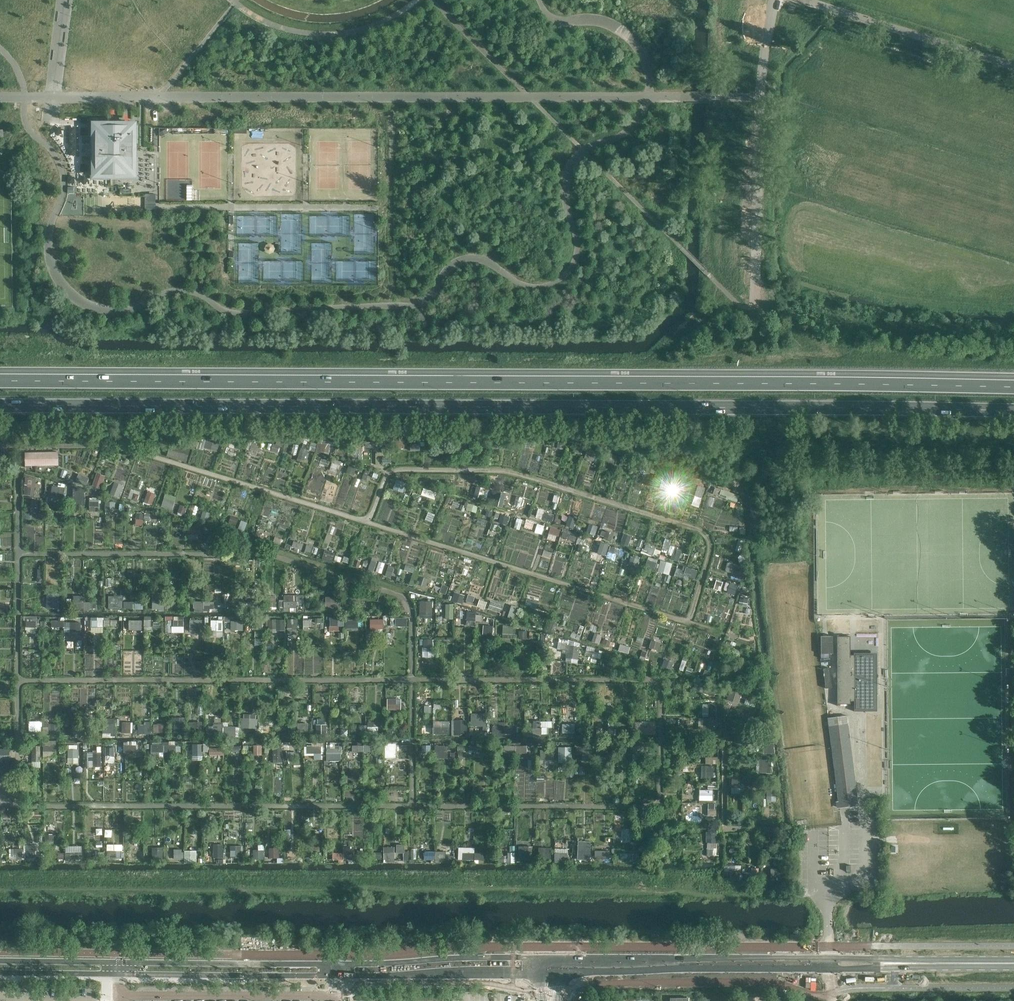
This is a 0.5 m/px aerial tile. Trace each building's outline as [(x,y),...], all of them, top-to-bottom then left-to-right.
[(119,121),(90,121),(90,143),(106,143),(106,157),(90,157),(90,181),(112,181),(112,176),(131,176),(131,126),(119,126),(119,121)] [(329,450),(330,440),(319,440),(318,446),(313,445),(313,450),(329,450)] [(533,444),(524,441),(522,447),(532,450),(533,444)] [(171,444),(167,454),(187,460),(190,450),(171,444)] [(59,452),(25,452),(26,464),(59,464),(59,452)] [(93,485),(100,487),(104,474),(97,471),(93,485)] [(35,494),(36,475),(25,475),(25,493),(35,494)] [(404,491),(407,482),(397,479),(394,487),(404,491)] [(114,481),(111,493),(120,496),(123,483),(114,481)] [(52,491),(63,492),(64,484),(52,483),(52,491)] [(74,486),(74,503),(84,503),(85,487),(74,486)] [(705,488),(697,486),(694,495),(702,498),(705,488)] [(714,493),(738,499),(739,493),(715,487),(714,493)] [(148,492),(144,502),(151,505),(155,494),(148,492)] [(90,497),(90,509),(98,510),(99,497),(90,497)] [(162,506),(171,508),(174,500),(165,498),(162,506)] [(106,512),(116,512),(116,500),(105,500),(106,512)] [(538,523),(536,531),(543,533),(545,524),(538,523)] [(188,538),(199,538),(198,525),(188,525),(188,538)] [(610,545),(607,558),(616,559),(618,547),(610,545)] [(674,547),(671,557),(679,559),(682,549),(674,547)] [(661,559),(658,571),(670,573),(673,562),(661,559)] [(379,561),(377,571),(383,572),(385,562),(379,561)] [(728,561),(726,570),(734,572),(736,563),(728,561)] [(675,573),(695,580),(698,570),(678,563),(675,573)] [(415,584),(419,570),(414,569),(410,583),(415,584)] [(717,579),(715,588),(722,589),(724,581),(717,579)] [(728,592),(736,594),(739,583),(731,581),(728,592)] [(452,599),(462,602),(465,594),(455,591),(452,599)] [(47,607),(60,607),(60,593),(47,592),(47,607)] [(279,606),(297,606),(297,594),(285,593),(284,599),(279,599),(279,606)] [(124,608),(124,595),(109,594),(109,607),(124,608)] [(75,595),(76,609),(84,609),(84,595),(75,595)] [(164,608),(164,600),(158,600),(158,595),(152,595),(153,608),(164,608)] [(327,596),(326,607),(341,607),(341,596),(327,596)] [(194,600),(194,610),(214,610),(214,600),(194,600)] [(420,600),(420,612),(433,612),(433,600),(420,600)] [(453,617),(454,603),(446,603),(446,617),(453,617)] [(476,620),(481,621),(482,614),(468,611),(466,623),(475,625),(476,620)] [(24,632),(37,633),(38,615),(25,615),(24,632)] [(92,616),(92,631),(103,631),(104,616),(92,616)] [(321,618),(304,617),(304,625),(321,626),(321,618)] [(330,617),(330,626),(358,626),(358,617),(330,617)] [(407,617),(396,617),(396,625),(408,625),(407,617)] [(190,618),(190,631),(202,630),(202,618),(190,618)] [(212,629),(224,629),(224,619),(212,618),(212,629)] [(285,627),(285,618),(268,619),(269,628),(285,627)] [(288,618),(289,633),(298,633),(298,618),(288,618)] [(371,629),(384,628),(384,618),(371,618),(371,629)] [(140,628),(141,619),(130,619),(129,628),(140,628)] [(52,626),(64,626),(65,634),(81,634),(81,620),(52,620),(52,626)] [(231,620),(231,629),(243,629),(243,620),(231,620)] [(580,638),(584,625),(576,623),(572,636),(580,638)] [(493,627),(484,626),(483,635),(493,636),(493,627)] [(595,632),(593,641),(600,643),(602,634),(595,632)] [(565,659),(576,662),(581,642),(561,637),(558,647),(568,649),(565,659)] [(821,637),(821,654),(829,654),(833,654),(833,637),(821,637)] [(850,637),(837,637),(837,705),(849,705),(851,705),(850,701),(854,701),(854,711),(856,711),(856,709),(862,709),(874,709),(874,694),(874,654),(865,654),(861,654),(856,654),(856,653),(854,653),(854,654),(850,654),(850,650),(850,637)] [(423,655),(432,655),(432,638),(423,638),(423,655)] [(830,666),(824,667),(827,687),(833,686),(830,666)] [(388,697),(388,708),(401,708),(402,698),(388,697)] [(703,703),(703,716),(717,716),(717,703),(703,703)] [(847,715),(828,718),(839,808),(858,805),(847,715)] [(78,757),(78,744),(69,744),(69,756),(78,757)] [(341,759),(341,747),(327,747),(327,759),(341,759)] [(10,768),(10,760),(11,749),(5,749),(0,748),(0,768),(10,768)] [(90,751),(90,765),(101,765),(101,752),(90,751)] [(700,789),(700,799),(712,799),(713,789),(700,789)] [(223,856),(223,844),(214,843),(214,856),(223,856)] [(460,858),(475,857),(475,847),(459,847),(460,858)] [(446,850),(425,850),(425,857),(446,858),(446,850)] [(345,861),(345,852),(333,852),(333,860),(345,861)]
